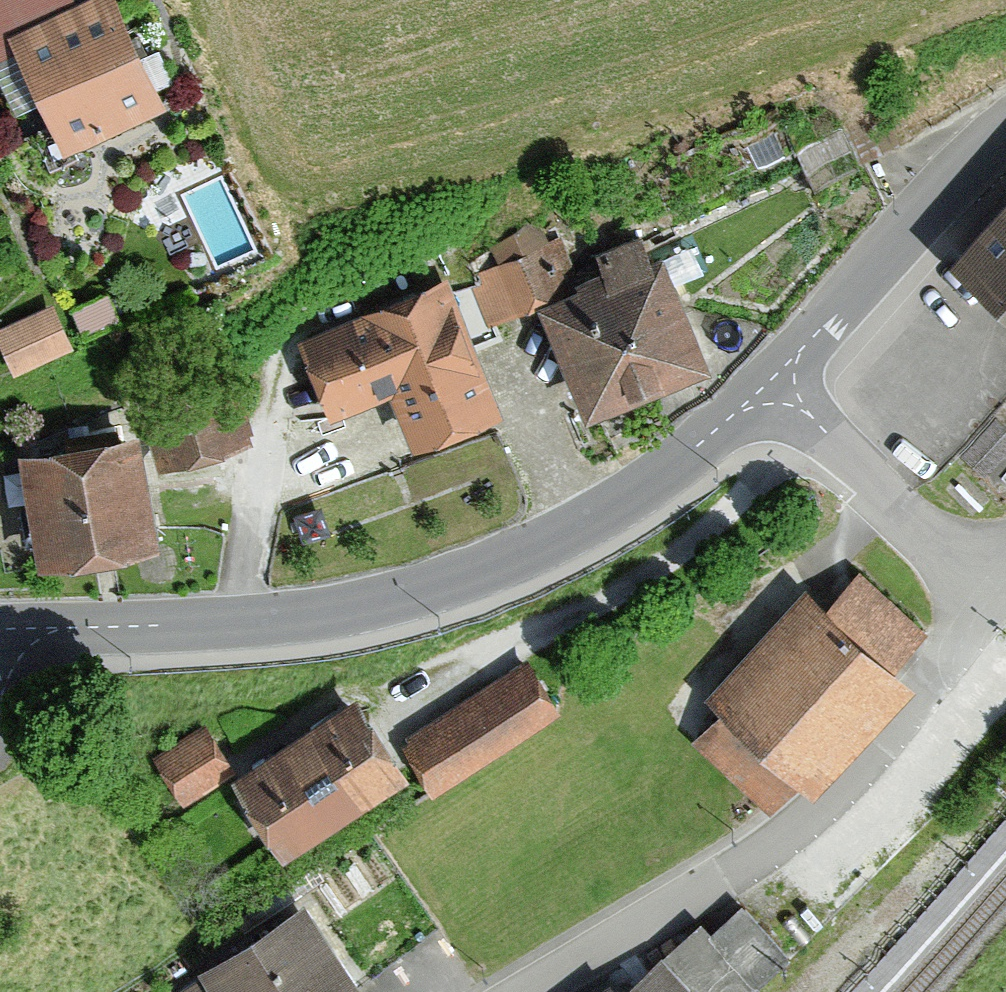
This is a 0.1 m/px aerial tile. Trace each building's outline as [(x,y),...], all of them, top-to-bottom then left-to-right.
[(17,62),(65,162),(167,113),(113,0),(77,17),(68,0),(0,0),(0,70),(17,62)] [(953,272),(1005,320),(1005,214),(953,272)] [(491,337),(545,317),(586,429),(714,382),(672,267),(656,273),(646,247),(599,264),(605,281),(578,291),(555,228),(463,261),(491,337)] [(500,424),(446,289),(302,345),(333,424),(392,401),(414,458),(500,424)] [(52,314),(0,335),(0,352),(13,382),(70,358),(52,314)] [(157,554),(138,445),(21,465),(39,574),(157,554)] [(828,611),(803,589),(707,698),(725,714),(696,746),(771,812),(798,781),(819,799),(918,686),(899,669),(925,638),(857,578),(828,611)] [(558,720),(527,670),(404,744),(434,794),(558,720)] [(410,780),(357,700),(239,777),(293,858),(410,780)] [(225,780),(199,734),(152,759),(178,806),(225,780)] [(303,907),(195,974),(202,984),(188,991),(357,991),(303,907)] [(797,966),(743,911),(713,939),(700,925),(630,991),(770,991),(797,966)] [(601,980),(588,991),(612,991),(601,980)]
